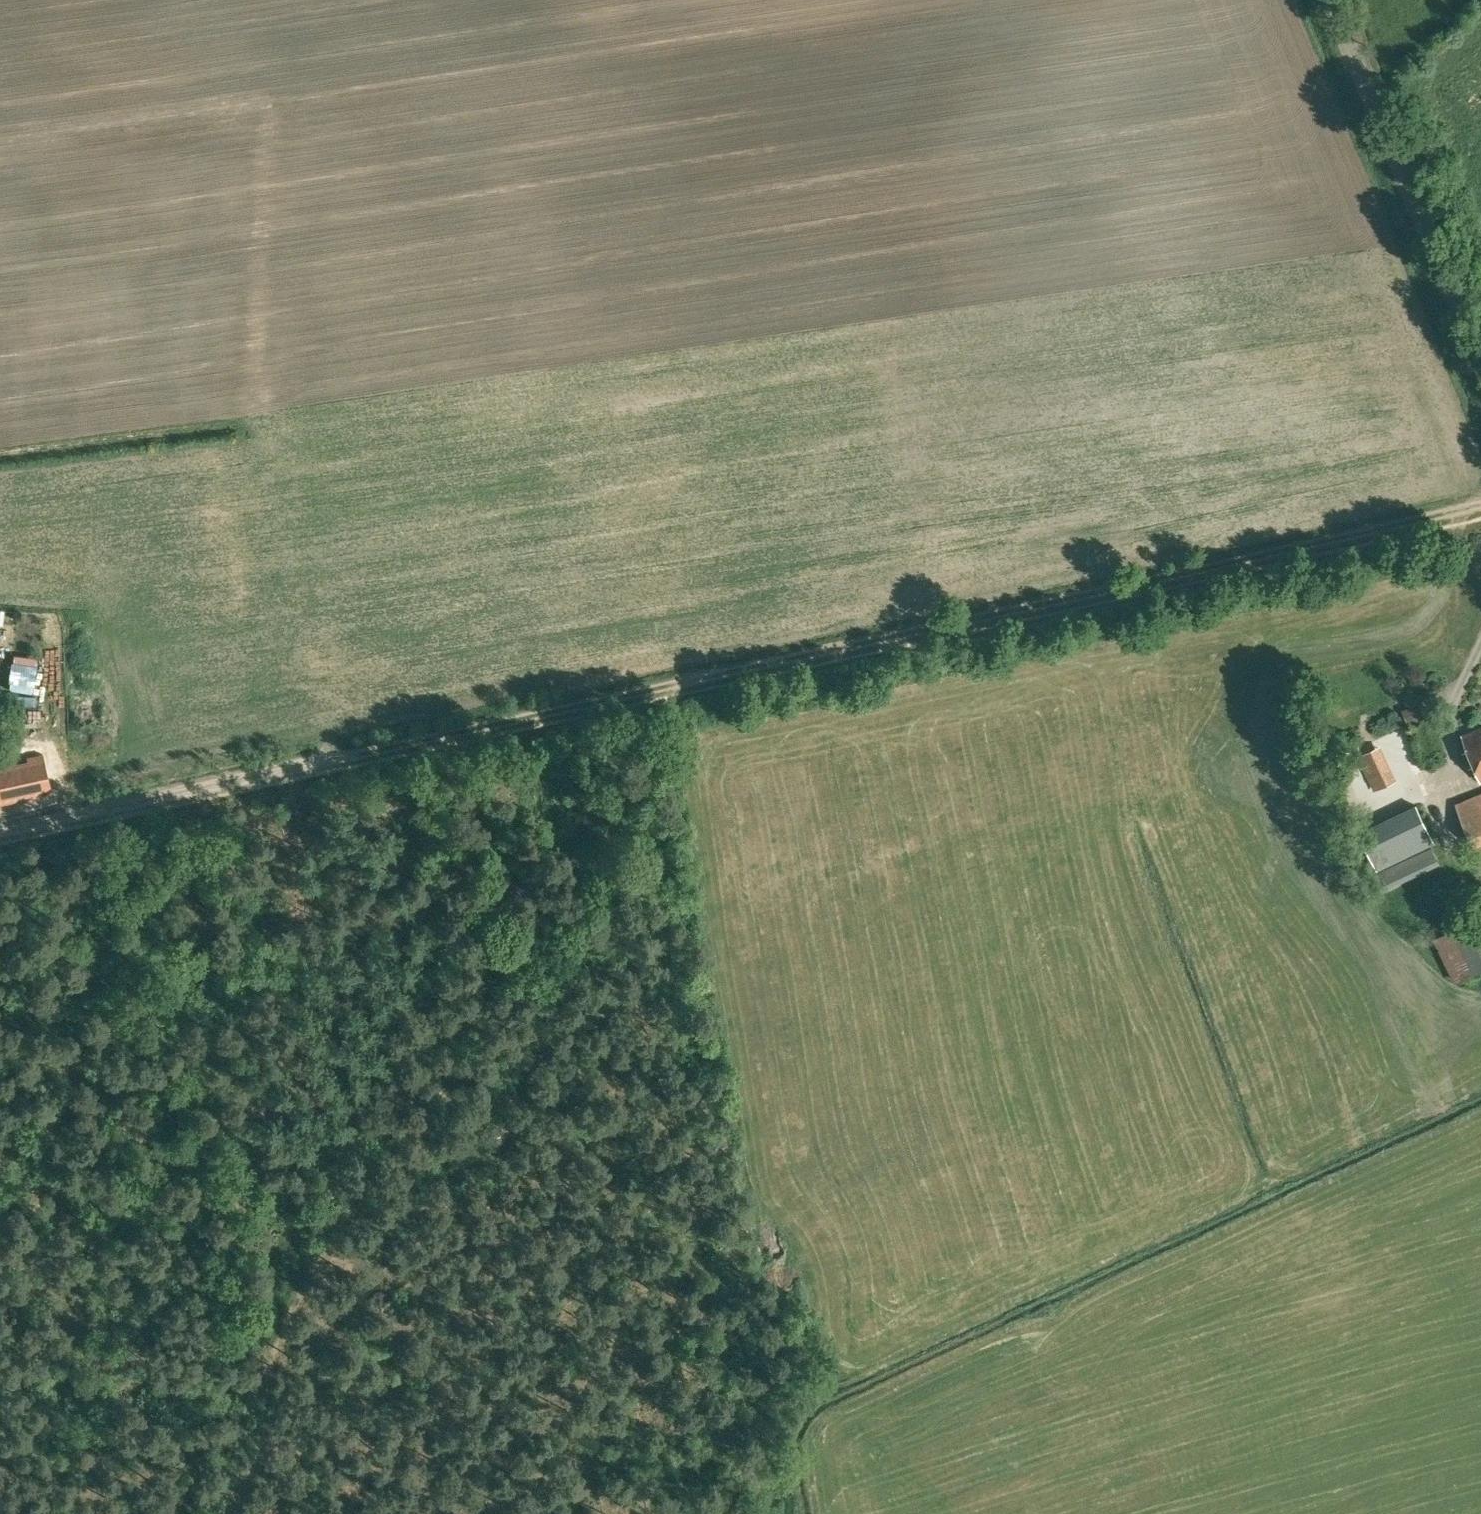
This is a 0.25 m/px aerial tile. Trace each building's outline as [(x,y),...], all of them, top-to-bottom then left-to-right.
[(1462,735),(1469,752),(1480,781),(1480,727),(1462,735)] [(52,786),(43,745),(0,755),(0,798),(52,786)] [(1373,766),(1349,775),(1362,804),(1396,792),(1389,772),(1377,776),(1373,766)] [(1457,805),(1474,847),(1480,844),(1480,795),(1457,805)] [(1434,841),(1417,805),(1371,827),(1388,863),(1434,841)] [(1432,847),(1380,871),(1389,888),(1439,864),(1432,847)] [(1474,973),(1480,969),(1480,917),(1480,916),(1453,929),(1453,930),(1434,938),(1455,982),(1474,973)]
